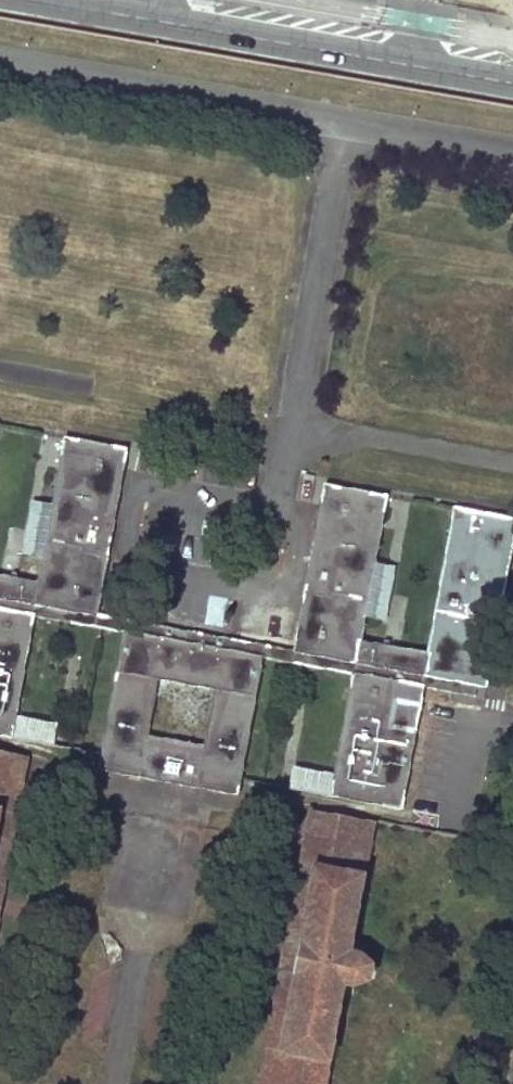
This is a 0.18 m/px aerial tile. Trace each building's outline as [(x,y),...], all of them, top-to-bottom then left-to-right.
[(330,796),(401,810),(424,687),(484,698),(512,536),(512,519),(453,508),(428,653),(360,641),(387,496),(323,485),(293,651),(96,614),(127,450),(64,438),(38,582),(0,575),(0,737),(12,739),(34,616),(123,633),(99,770),(237,795),(262,657),(352,674),(330,796)] [(69,784),(75,752),(37,745),(31,776),(69,784)] [(9,753),(0,751),(0,804),(9,753)] [(0,804),(0,899),(26,756),(9,753),(0,804)] [(326,814),(309,811),(260,1083),(277,1083),(326,814)] [(277,1083),(323,1083),(371,820),(326,814),(277,1083)]
